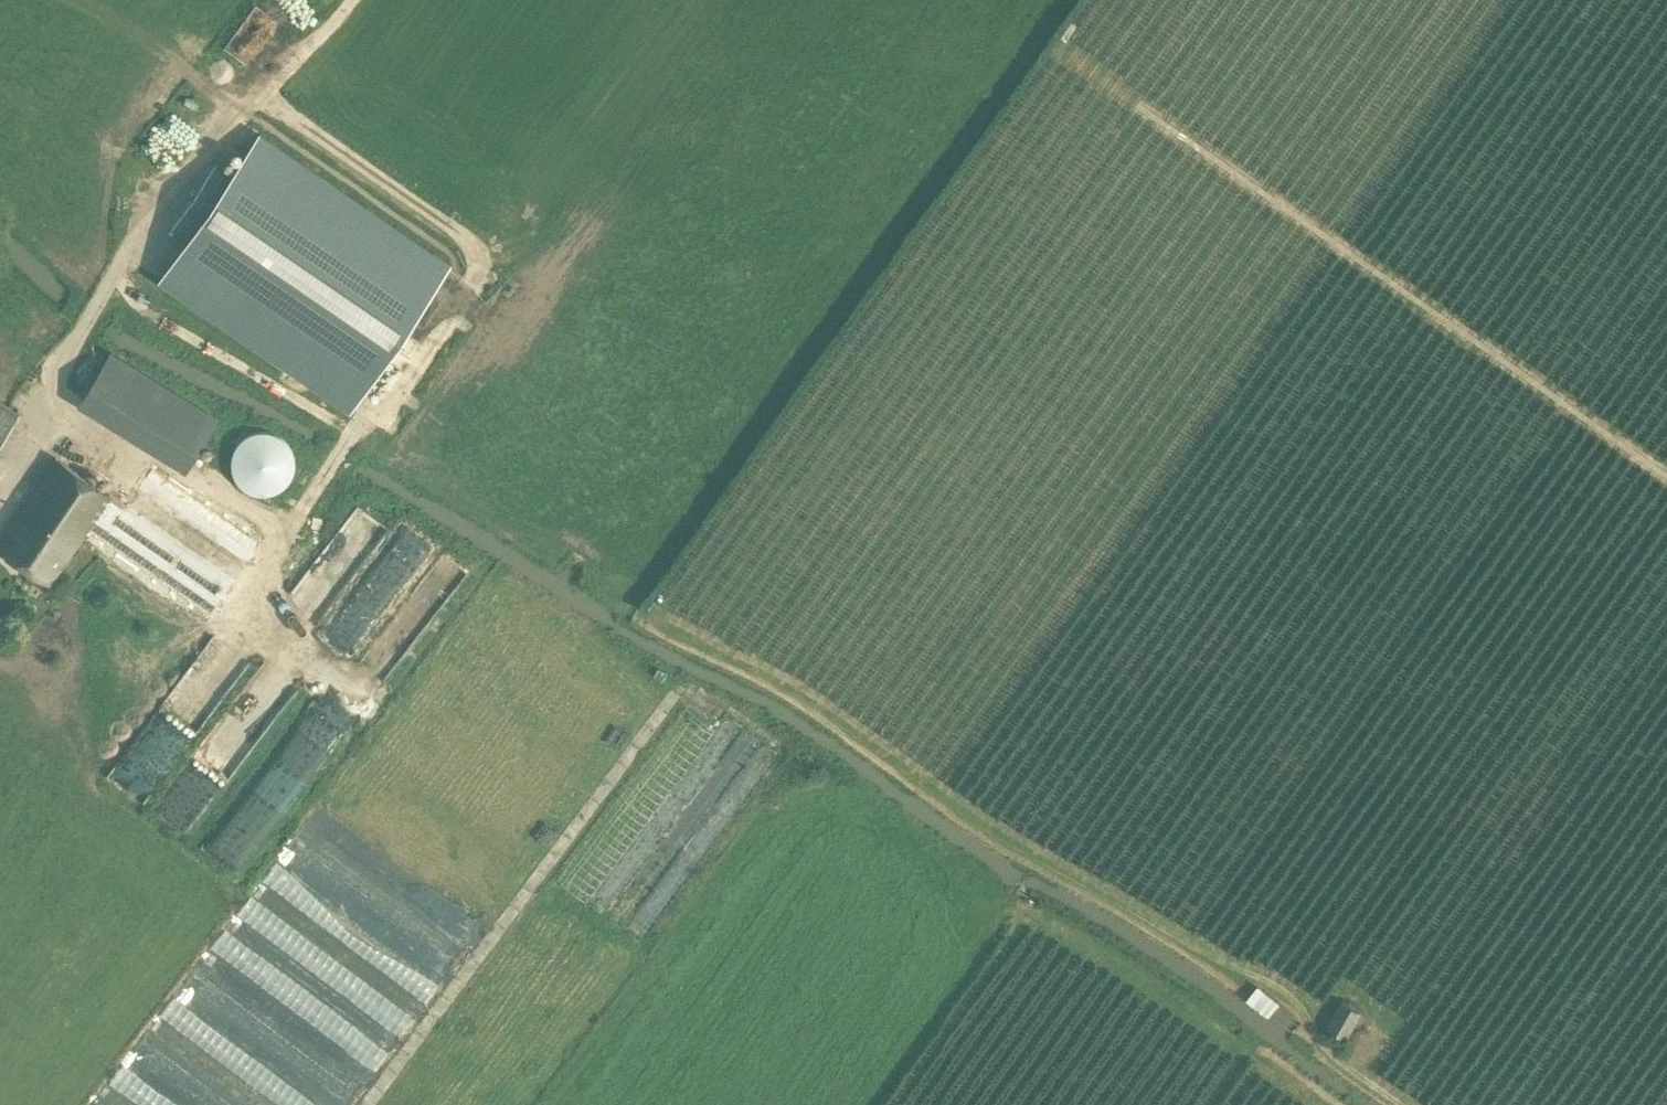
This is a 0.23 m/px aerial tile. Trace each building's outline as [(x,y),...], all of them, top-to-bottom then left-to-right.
[(186,233),(159,272),(363,413),(460,272),(256,131),(230,170),(213,159),(170,222),(186,233)] [(76,405),(185,472),(217,418),(108,352),(76,405)] [(13,424),(20,414),(0,400),(0,443),(13,424)] [(272,495),(292,480),(295,454),(279,432),(254,429),(232,445),(229,472),(244,494),(272,495)] [(58,458),(0,542),(0,546),(50,581),(86,530),(211,616),(262,543),(153,468),(127,505),(58,458)] [(392,1048),(417,1010),(308,937),(343,886),(363,900),(362,902),(454,964),(468,943),(300,831),(289,847),(315,864),(301,886),(274,868),(238,921),(280,949),(278,951),(305,969),(373,1015),(363,1029),(392,1048)] [(391,1049),(227,929),(213,949),(234,964),(224,977),(200,960),(159,1015),(282,1104),(350,1104),(391,1049)] [(1342,999),(1327,1026),(1347,1038),(1363,1011),(1342,999)] [(109,1084),(139,1104),(255,1104),(147,1030),(109,1084)]
